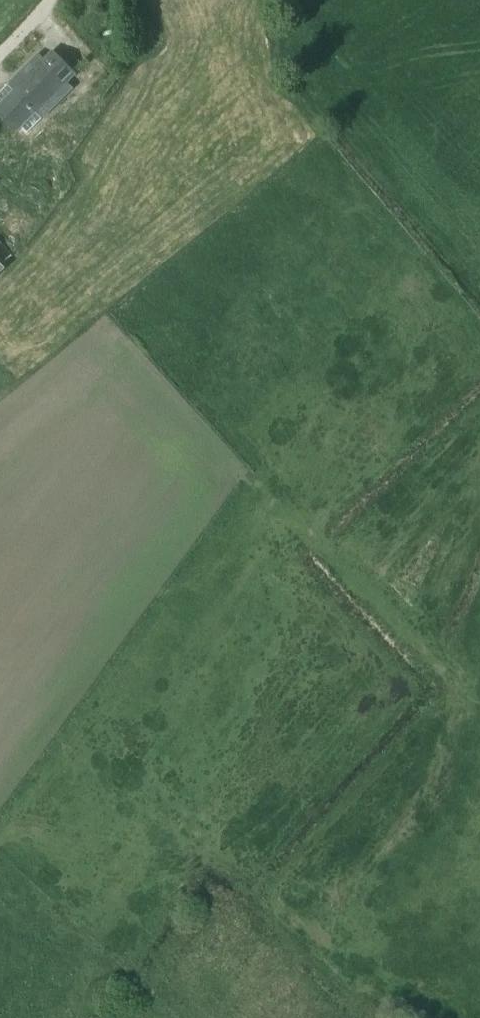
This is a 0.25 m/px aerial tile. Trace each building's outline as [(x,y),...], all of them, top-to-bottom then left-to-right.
[(76,73),(53,51),(13,90),(8,85),(0,92),(0,107),(27,134),(42,119),(36,113),(76,73)]
